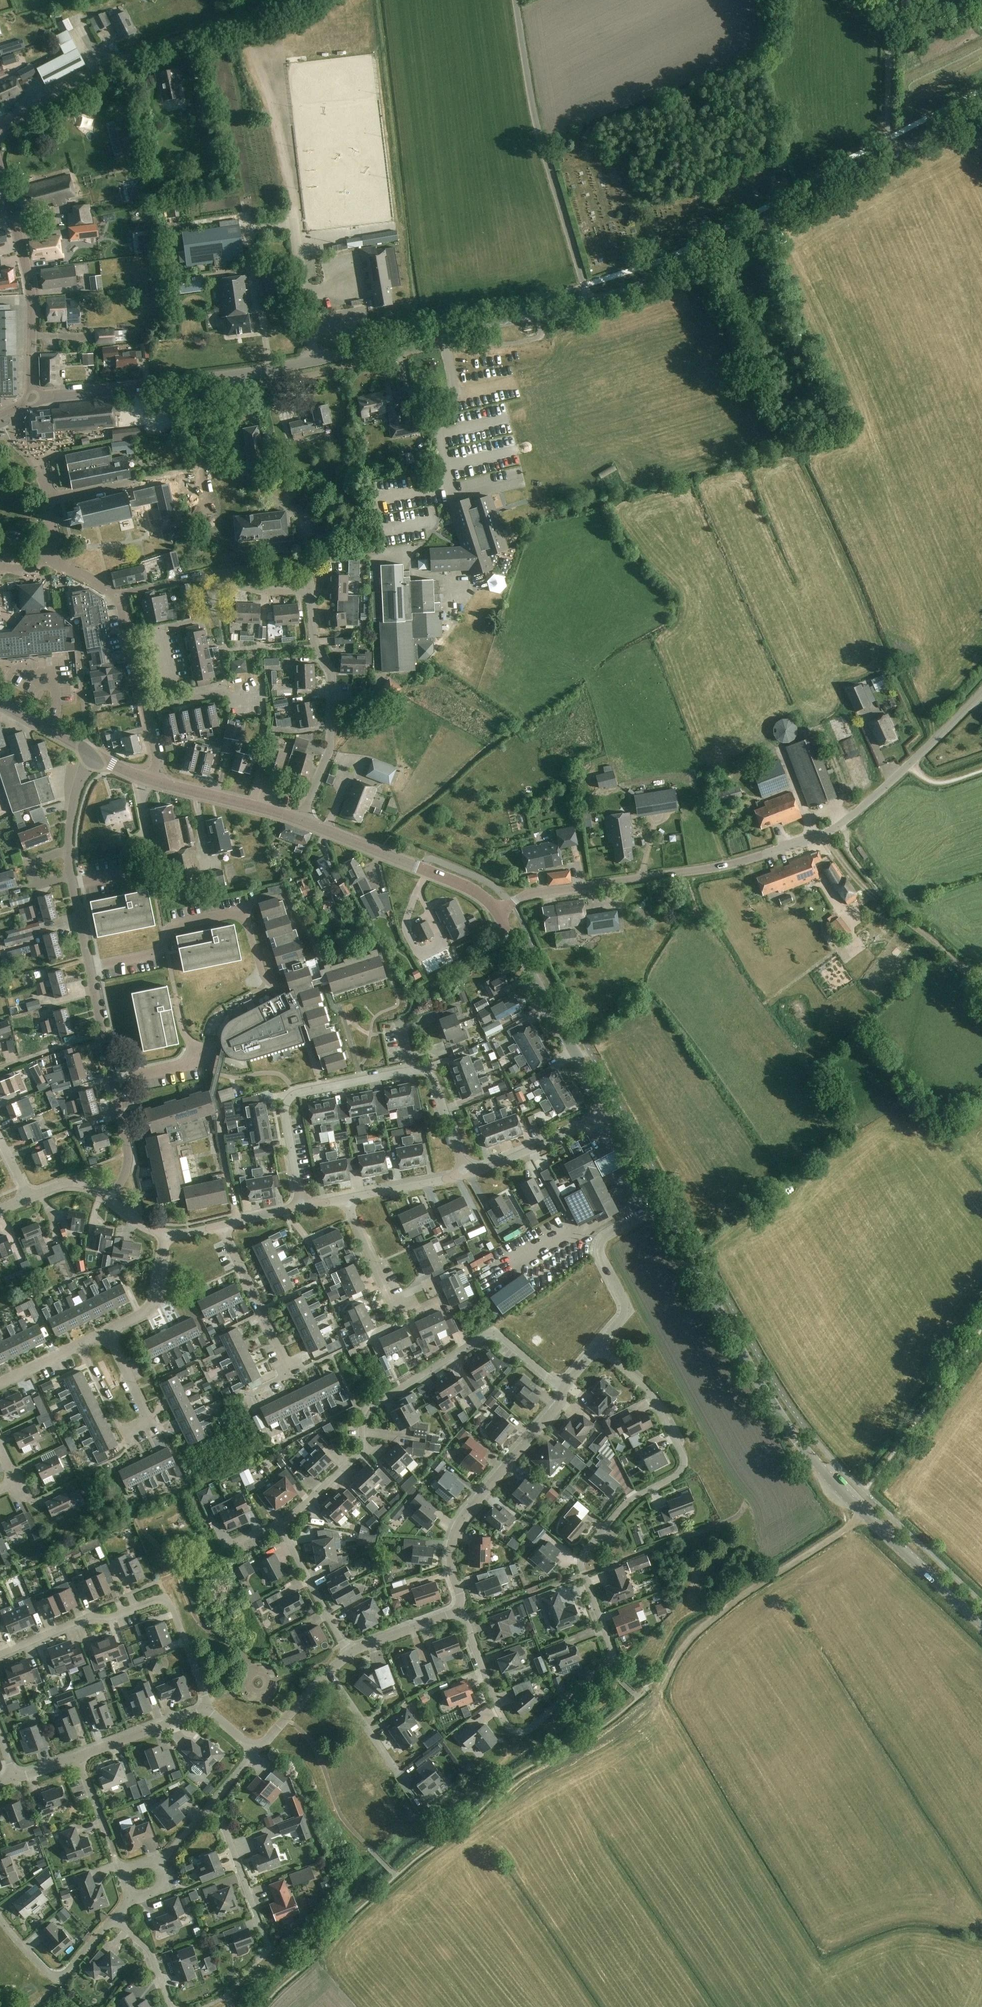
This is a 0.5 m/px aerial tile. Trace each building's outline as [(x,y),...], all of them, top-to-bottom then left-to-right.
[(126,11),(112,18),(108,11),(103,13),(102,13),(96,16),(89,19),(92,27),(99,23),(102,28),(108,25),(114,23),(121,39),(136,32),(126,11)] [(85,65),(68,31),(73,28),(68,18),(55,25),(61,35),(57,37),(58,42),(64,55),(38,69),(46,85),(85,65)] [(14,54),(2,58),(4,66),(16,62),(14,54)] [(196,65),(189,66),(191,80),(199,78),(196,65)] [(31,66),(19,70),(22,77),(33,73),(31,66)] [(164,101),(181,97),(178,80),(180,80),(178,69),(155,74),(157,84),(161,84),(164,101)] [(17,97),(24,95),(15,75),(1,81),(2,83),(0,84),(0,101),(1,100),(1,102),(11,98),(12,99),(17,97)] [(110,108),(121,113),(126,101),(115,96),(110,108)] [(20,182),(27,180),(25,173),(18,175),(20,182)] [(31,188),(17,192),(22,213),(36,209),(37,211),(47,209),(47,205),(52,204),(55,207),(66,203),(65,198),(76,195),(70,174),(30,185),(31,188)] [(73,213),(68,213),(69,226),(94,224),(90,204),(72,206),(73,213)] [(67,228),(69,241),(98,238),(96,225),(67,228)] [(244,259),(242,242),(245,242),(244,234),(241,235),(240,225),(182,233),(187,267),(244,259)] [(7,242),(7,240),(9,239),(8,235),(6,235),(5,230),(0,231),(0,243),(7,242)] [(396,231),(362,237),(364,246),(398,240),(396,231)] [(31,242),(33,258),(46,255),(46,258),(64,255),(60,234),(49,236),(49,239),(31,242)] [(349,242),(351,250),(360,248),(357,240),(349,242)] [(375,308),(392,305),(389,288),(401,286),(395,247),(377,250),(376,245),(361,248),(363,261),(367,260),(368,267),(364,268),(365,272),(369,272),(370,279),(366,279),(367,283),(371,283),(372,290),(368,291),(369,297),(373,296),(375,308)] [(262,261),(268,299),(291,295),(286,258),(262,261)] [(75,265),(41,269),(43,289),(77,285),(75,265)] [(0,279),(0,290),(17,287),(17,285),(18,285),(18,281),(16,281),(15,268),(0,270),(0,272),(1,279),(0,279)] [(89,277),(91,291),(102,289),(100,275),(89,277)] [(251,314),(248,290),(245,290),(244,284),(247,284),(246,276),(216,279),(221,318),(225,317),(228,336),(251,333),(248,314),(251,314)] [(146,289),(140,289),(141,296),(155,295),(154,287),(146,288),(146,289)] [(47,299),(48,322),(67,321),(67,319),(80,318),(79,300),(66,300),(66,298),(47,299)] [(2,403),(2,398),(18,397),(16,310),(10,310),(10,304),(0,304),(0,403),(2,403)] [(94,330),(96,345),(115,343),(115,342),(123,341),(122,330),(114,331),(114,328),(94,330)] [(140,344),(141,351),(118,354),(117,347),(103,348),(104,360),(116,359),(117,367),(137,365),(136,359),(149,357),(147,344),(140,344)] [(39,359),(40,386),(41,387),(59,386),(58,367),(57,354),(39,355),(39,359)] [(416,433),(410,404),(409,404),(406,391),(395,394),(398,404),(385,407),(382,393),(358,398),(362,418),(370,416),(369,414),(377,412),(378,414),(386,413),(392,438),(416,433)] [(74,431),(97,429),(97,426),(103,425),(103,427),(116,426),(113,401),(95,403),(95,401),(60,405),(59,409),(31,412),(34,440),(54,439),(53,431),(62,430),(62,431),(74,430),(74,431)] [(331,423),(327,405),(312,408),(314,418),(289,424),(292,434),(294,441),(304,438),(304,436),(325,431),(324,425),(331,423)] [(247,447),(245,447),(249,469),(267,465),(263,443),(261,444),(258,427),(244,430),(247,447)] [(140,428),(112,431),(113,442),(142,439),(140,428)] [(126,450),(127,454),(133,453),(132,441),(111,443),(113,451),(126,450)] [(65,455),(68,468),(111,459),(109,447),(65,455)] [(68,468),(72,488),(72,490),(130,478),(126,456),(111,459),(68,468)] [(367,461),(364,472),(374,475),(377,464),(367,461)] [(74,511),(67,513),(70,526),(81,524),(82,528),(80,530),(82,531),(83,529),(92,527),(92,529),(94,528),(93,526),(97,525),(101,524),(101,527),(103,526),(102,524),(109,522),(110,525),(112,524),(111,522),(123,519),(124,521),(126,521),(125,519),(131,517),(134,520),(136,518),(133,515),(132,513),(134,513),(133,511),(132,512),(129,498),(130,498),(130,496),(128,496),(128,493),(127,493),(127,491),(125,492),(126,493),(111,497),(110,495),(108,496),(109,497),(95,501),(94,499),(92,499),(93,501),(78,505),(75,502),(74,504),(76,506),(77,507),(73,508),(74,511)] [(293,504),(293,505),(301,511),(308,502),(300,495),(293,504)] [(432,571),(438,571),(460,570),(460,568),(469,565),(473,576),(492,570),(487,556),(506,550),(489,496),(470,502),(469,499),(450,505),(465,553),(459,554),(459,549),(430,551),(431,571),(432,571)] [(288,535),(285,512),(235,518),(237,542),(269,539),(269,543),(267,543),(269,554),(296,551),(295,541),(294,541),(294,534),(288,535)] [(168,571),(180,568),(176,551),(164,554),(168,571)] [(419,567),(429,567),(429,557),(419,557),(419,567)] [(328,601),(337,601),(358,602),(358,596),(347,595),(348,582),(359,582),(359,561),(348,561),(348,576),(329,575),(328,601)] [(433,637),(435,637),(441,637),(438,571),(432,571),(432,580),(410,581),(409,571),(403,572),(403,564),(380,565),(383,622),(380,622),(382,671),(414,670),(414,662),(414,660),(417,660),(427,660),(434,652),(434,643),(433,643),(433,637)] [(144,566),(112,574),(115,587),(147,579),(144,566)] [(489,577),(475,580),(476,589),(491,587),(489,577)] [(179,586),(182,601),(193,599),(190,584),(179,586)] [(64,618),(56,612),(38,614),(37,607),(40,607),(43,603),(42,588),(38,585),(23,587),(19,591),(20,605),(25,609),(27,608),(28,612),(11,632),(0,633),(0,658),(75,651),(72,626),(64,626),(64,618)] [(102,593),(101,593),(98,591),(89,585),(65,590),(70,618),(81,616),(88,654),(91,653),(93,660),(89,661),(91,671),(90,672),(114,667),(108,635),(111,634),(106,598),(105,597),(104,595),(102,593)] [(164,605),(168,604),(166,595),(155,598),(153,592),(146,593),(147,599),(142,600),(144,610),(153,608),(153,604),(153,602),(157,602),(157,604),(159,603),(160,607),(162,607),(162,606),(164,606),(164,605)] [(358,602),(337,601),(337,614),(326,615),(328,628),(346,626),(357,626),(358,602)] [(153,608),(144,610),(147,624),(177,618),(174,603),(168,604),(164,605),(164,606),(162,606),(162,607),(160,607),(159,603),(157,604),(157,602),(153,602),(153,604),(153,608)] [(248,623),(248,604),(236,603),(235,623),(248,623)] [(248,604),(248,623),(260,624),(261,604),(248,604)] [(286,606),(287,624),(300,623),(298,605),(286,606)] [(287,624),(286,606),(273,607),(275,625),(287,624)] [(189,610),(190,619),(198,618),(196,609),(189,610)] [(198,687),(210,684),(209,679),(215,678),(205,630),(200,631),(199,626),(186,628),(198,687)] [(272,643),(280,644),(281,636),(273,635),(272,643)] [(353,654),(353,674),(365,674),(365,665),(372,665),(372,652),(365,652),(365,655),(353,654)] [(353,674),(353,654),(341,654),(340,673),(353,674)] [(246,672),(244,661),(232,663),(233,673),(246,672)] [(295,677),(314,676),(313,664),(294,665),(295,677)] [(114,667),(90,672),(92,685),(94,684),(96,691),(93,691),(96,704),(105,703),(106,704),(119,702),(119,700),(130,698),(128,685),(125,685),(124,679),(127,678),(124,665),(114,667)] [(873,677),(879,691),(891,687),(886,672),(873,677)] [(314,676),(295,677),(296,689),(315,688),(314,676)] [(400,689),(389,680),(377,695),(388,703),(400,689)] [(847,691),(856,711),(871,705),(862,685),(847,691)] [(286,699),(272,701),(274,708),(287,706),(286,699)] [(297,717),(316,713),(313,701),(295,705),(297,717)] [(175,743),(185,741),(187,741),(186,733),(200,730),(201,738),(213,736),(211,728),(219,726),(214,703),(208,705),(208,707),(194,710),(194,708),(182,710),(183,712),(169,715),(168,713),(162,714),(167,737),(174,736),(175,743)] [(316,713),(297,717),(299,729),(318,725),(316,713)] [(881,746),(896,739),(892,730),(894,729),(887,714),(869,722),(872,729),(873,729),(875,733),(874,733),(875,735),(876,735),(881,746)] [(772,728),(773,735),(776,740),(782,743),(788,743),(794,739),(797,734),(797,727),(793,722),(788,718),(781,719),(775,722),(772,728)] [(241,726),(234,725),(235,721),(228,720),(227,724),(226,724),(224,738),(239,741),(241,726)] [(121,732),(112,734),(111,730),(104,731),(105,736),(106,735),(109,747),(113,746),(114,748),(125,746),(127,756),(141,753),(140,751),(141,749),(140,746),(139,745),(138,742),(139,741),(138,737),(137,737),(136,735),(123,738),(121,732)] [(12,755),(28,808),(54,800),(46,776),(28,782),(22,762),(35,758),(34,752),(29,753),(28,750),(23,732),(7,737),(13,754),(12,755)] [(296,737),(290,755),(296,757),(292,773),(294,773),(293,775),(300,777),(301,775),(308,777),(310,771),(308,770),(313,756),(305,754),(309,741),(296,737)] [(809,807),(836,797),(813,737),(786,747),(809,807)] [(280,772),(285,754),(275,751),(278,741),(268,738),(265,748),(270,750),(265,768),(280,772)] [(33,749),(28,750),(29,753),(34,752),(35,758),(40,771),(51,767),(43,742),(32,746),(33,749)] [(188,770),(195,772),(203,774),(202,776),(208,777),(214,755),(207,753),(209,745),(197,742),(195,750),(188,748),(182,771),(188,772),(188,770)] [(249,773),(257,747),(250,745),(247,755),(237,752),(232,769),(243,772),(243,771),(249,773)] [(20,812),(20,811),(28,808),(12,755),(0,759),(0,773),(13,813),(14,813),(14,814),(20,812)] [(389,785),(396,768),(373,759),(366,776),(389,785)] [(779,759),(751,769),(762,798),(791,787),(779,759)] [(596,775),(599,788),(605,787),(605,789),(616,786),(611,765),(602,767),(604,773),(596,775)] [(733,779),(712,784),(716,803),(743,797),(739,785),(735,786),(733,779)] [(367,810),(376,789),(355,780),(352,788),(351,788),(349,795),(351,795),(349,801),(347,800),(342,815),(360,822),(365,809),(367,810)] [(674,787),(659,790),(634,794),(637,814),(668,808),(669,812),(678,811),(674,787)] [(782,824),(801,817),(791,792),(764,802),(765,806),(754,810),(761,829),(781,821),(782,824)] [(130,818),(124,799),(115,802),(115,804),(101,808),(106,824),(116,821),(116,823),(130,818)] [(175,852),(183,891),(189,890),(191,903),(203,901),(192,847),(184,849),(177,819),(174,820),(171,805),(150,810),(154,825),(150,826),(157,856),(175,852)] [(32,829),(38,846),(52,840),(48,830),(51,830),(44,813),(45,813),(42,806),(30,811),(33,820),(35,820),(37,827),(32,829)] [(38,846),(32,829),(28,831),(25,824),(20,812),(14,814),(18,826),(21,834),(19,834),(25,851),(38,846)] [(634,846),(633,837),(631,837),(630,833),(632,833),(629,812),(605,816),(609,842),(612,841),(616,862),(633,860),(631,847),(634,846)] [(195,842),(189,816),(182,818),(188,844),(195,842)] [(232,850),(227,832),(224,832),(221,818),(206,821),(211,842),(208,843),(210,855),(232,850)] [(279,837),(298,845),(295,852),(301,854),(302,851),(304,851),(305,848),(306,848),(311,834),(284,824),(279,837)] [(574,827),(557,830),(559,841),(523,849),(528,872),(538,870),(538,868),(542,868),(542,869),(563,865),(559,848),(578,844),(574,827)] [(117,842),(120,851),(135,847),(132,838),(117,842)] [(814,863),(821,860),(818,852),(789,862),(790,865),(783,868),(782,865),(770,869),(771,872),(757,878),(763,895),(777,890),(778,893),(819,878),(814,863)] [(340,878),(335,869),(330,872),(322,858),(311,864),(321,880),(326,877),(330,884),(340,878)] [(352,885),(357,882),(364,896),(374,913),(385,908),(375,890),(372,892),(365,878),(366,878),(360,865),(358,866),(355,859),(344,864),(346,868),(344,869),(352,885)] [(843,876),(833,861),(821,868),(843,902),(845,901),(847,905),(859,897),(845,875),(843,876)] [(226,885),(223,870),(208,872),(212,888),(226,885)] [(572,882),(571,870),(548,873),(549,885),(572,882)] [(9,899),(8,895),(9,894),(8,889),(17,886),(13,871),(0,875),(0,898),(1,901),(9,899)] [(528,876),(530,885),(537,883),(537,880),(539,880),(537,874),(528,876)] [(313,893),(307,877),(297,880),(303,897),(313,893)] [(148,889),(90,901),(97,937),(150,926),(148,917),(153,916),(148,889)] [(33,900),(31,893),(9,899),(11,907),(33,900)] [(25,913),(55,906),(51,894),(39,897),(40,903),(24,908),(25,913)] [(791,895),(779,900),(781,905),(793,900),(791,895)] [(230,1021),(229,1023),(227,1024),(226,1026),(224,1028),(223,1029),(222,1032),(222,1034),(221,1036),(221,1038),(221,1040),(221,1042),(225,1052),(226,1054),(226,1053),(228,1055),(230,1056),(231,1058),(233,1059),(236,1060),(238,1060),(240,1061),(242,1061),(244,1061),(247,1061),(249,1060),(305,1043),(300,1026),(304,1025),(305,1030),(306,1029),(309,1041),(313,1040),(317,1055),(318,1055),(323,1070),(327,1068),(328,1072),(346,1067),(334,1026),(330,1028),(317,988),(314,989),(313,986),(328,981),(333,995),(386,979),(377,949),(369,952),(370,954),(358,958),(357,955),(343,960),(344,962),(332,966),(331,963),(323,966),(324,969),(320,970),(316,959),(305,962),(304,957),(304,956),(299,941),(296,930),(292,931),(287,916),(282,901),(278,902),(277,898),(259,904),(279,970),(283,969),(290,992),(285,995),(284,993),(258,1006),(258,1007),(232,1020),(230,1021)] [(463,923),(466,921),(455,900),(435,910),(441,922),(443,921),(453,941),(468,933),(463,923)] [(588,934),(619,930),(616,911),(585,916),(583,900),(555,904),(555,905),(542,907),(545,926),(546,931),(559,929),(559,927),(586,923),(588,934)] [(58,918),(55,906),(25,913),(25,914),(22,914),(16,915),(18,923),(24,922),(24,920),(44,915),(45,922),(58,918)] [(0,914),(0,919),(13,915),(11,910),(0,914)] [(841,914),(831,921),(843,936),(852,929),(841,914)] [(433,932),(428,923),(427,920),(412,928),(413,930),(411,931),(416,940),(419,939),(420,942),(434,936),(433,932)] [(20,935),(31,931),(40,929),(38,922),(18,927),(20,935)] [(234,924),(176,936),(183,972),(236,961),(235,952),(239,951),(234,924)] [(577,944),(576,929),(555,932),(557,947),(577,944)] [(31,931),(20,935),(11,937),(12,944),(28,940),(28,942),(33,940),(31,931)] [(30,951),(60,944),(56,932),(44,935),(46,941),(19,948),(21,954),(30,951)] [(60,944),(30,951),(32,958),(49,953),(51,961),(63,957),(60,944)] [(59,984),(65,982),(62,970),(49,973),(51,980),(34,984),(36,990),(32,991),(34,996),(37,995),(37,996),(47,993),(46,987),(52,986),(59,984)] [(503,977),(492,983),(490,980),(482,985),(489,998),(497,994),(496,992),(508,985),(503,977)] [(46,987),(47,993),(54,991),(56,998),(69,995),(65,982),(59,984),(52,986),(46,987)] [(425,994),(423,984),(406,987),(408,997),(425,994)] [(179,1044),(167,985),(140,991),(141,996),(132,998),(143,1051),(179,1044)] [(462,1003),(468,1001),(464,991),(458,993),(462,1003)] [(486,998),(474,1004),(477,1011),(489,1005),(486,998)] [(499,1020),(508,1015),(512,1013),(514,1016),(522,1012),(520,1008),(521,1008),(516,999),(505,1005),(503,1002),(492,1009),(491,1007),(481,1012),(487,1023),(498,1017),(499,1020)] [(39,1000),(26,1003),(28,1011),(41,1007),(39,1000)] [(443,1030),(459,1024),(456,1017),(460,1016),(457,1007),(442,1012),(444,1018),(439,1020),(443,1030)] [(35,1029),(70,1021),(67,1008),(54,1012),(56,1018),(34,1024),(35,1029)] [(11,1031),(7,1021),(0,1023),(0,1035),(11,1031)] [(70,1021),(35,1029),(34,1030),(35,1035),(59,1029),(61,1037),(74,1033),(70,1021)] [(494,1023),(483,1028),(487,1036),(498,1030),(494,1023)] [(459,1024),(443,1030),(447,1041),(452,1039),(454,1044),(468,1039),(465,1030),(461,1031),(459,1024)] [(510,1052),(537,1037),(531,1026),(519,1033),(513,1036),(517,1044),(515,1045),(514,1044),(507,1047),(510,1052)] [(510,1037),(513,1036),(519,1033),(515,1026),(507,1031),(510,1037)] [(516,1063),(544,1048),(537,1037),(510,1052),(519,1048),(523,1055),(521,1056),(520,1055),(514,1058),(516,1063)] [(505,1055),(501,1046),(496,1048),(500,1057),(505,1055)] [(470,1055),(477,1053),(475,1047),(468,1049),(470,1055)] [(64,1058),(66,1057),(68,1062),(52,1066),(54,1073),(83,1065),(79,1053),(75,1054),(74,1048),(62,1051),(64,1058)] [(544,1048),(516,1063),(519,1068),(525,1065),(525,1063),(527,1062),(532,1070),(550,1059),(544,1048)] [(453,1075),(482,1064),(480,1059),(474,1062),(474,1063),(472,1064),(468,1056),(448,1063),(453,1075)] [(499,1061),(501,1067),(507,1064),(505,1058),(499,1061)] [(494,1070),(500,1067),(498,1061),(491,1064),(494,1070)] [(37,1064),(30,1068),(38,1085),(46,1081),(37,1064)] [(457,1087),(477,1080),(474,1072),(477,1071),(478,1072),(484,1070),(482,1064),(453,1075),(457,1087)] [(512,1074),(519,1070),(516,1064),(508,1068),(512,1074)] [(83,1065),(54,1073),(55,1078),(71,1074),(73,1081),(86,1078),(83,1065)] [(563,1082),(561,1079),(556,1070),(538,1081),(542,1089),(540,1090),(539,1089),(533,1092),(536,1097),(544,1092),(563,1082)] [(20,1090),(13,1072),(4,1076),(5,1079),(0,1082),(0,1096),(1,1098),(11,1093),(20,1090)] [(477,1080),(457,1087),(462,1099),(482,1092),(479,1084),(481,1083),(482,1084),(489,1082),(487,1076),(477,1080)] [(51,1084),(53,1092),(71,1087),(69,1081),(56,1084),(56,1083),(51,1084)] [(497,1084),(500,1090),(506,1087),(504,1081),(497,1084)] [(563,1082),(544,1092),(548,1100),(546,1101),(545,1100),(539,1103),(542,1108),(569,1093),(563,1082)] [(418,1096),(412,1097),(409,1084),(397,1086),(403,1117),(408,1116),(407,1109),(406,1109),(405,1106),(412,1105),(414,1111),(421,1110),(418,1096)] [(525,1085),(514,1089),(516,1093),(515,1093),(519,1103),(527,1099),(526,1097),(525,1098),(523,1094),(528,1092),(525,1085)] [(381,1103),(383,1115),(389,1114),(388,1110),(397,1108),(397,1111),(396,1111),(397,1118),(403,1117),(397,1086),(384,1089),(387,1102),(381,1103)] [(232,1087),(218,1091),(221,1102),(235,1098),(232,1087)] [(61,1110),(62,1110),(95,1101),(92,1089),(79,1092),(81,1098),(65,1102),(64,1099),(56,1099),(56,1100),(61,1110)] [(209,1094),(209,1091),(201,1093),(201,1092),(145,1110),(153,1136),(147,1138),(148,1145),(146,1145),(148,1150),(159,1203),(182,1198),(181,1196),(185,1195),(188,1209),(195,1207),(195,1209),(227,1202),(222,1179),(186,1186),(177,1145),(209,1136),(205,1122),(217,1118),(216,1113),(220,1111),(216,1100),(212,1101),(209,1094)] [(359,1094),(365,1124),(370,1123),(369,1116),(368,1117),(367,1114),(375,1112),(376,1117),(383,1115),(381,1103),(374,1105),(372,1091),(359,1094)] [(509,1101),(515,1099),(512,1091),(506,1094),(509,1101)] [(529,1100),(535,1097),(532,1092),(526,1095),(529,1100)] [(569,1093),(542,1108),(544,1113),(551,1109),(550,1108),(552,1107),(557,1114),(575,1104),(569,1093)] [(365,1124),(359,1094),(346,1096),(350,1117),(359,1115),(360,1118),(358,1119),(359,1126),(365,1124)] [(247,1097),(249,1105),(259,1103),(258,1095),(247,1097)] [(34,1103),(32,1097),(17,1103),(17,1102),(7,1106),(12,1119),(21,1115),(19,1109),(34,1103)] [(53,1108),(59,1106),(56,1100),(56,1099),(50,1102),(53,1108)] [(321,1101),(327,1132),(333,1131),(331,1124),(330,1124),(329,1121),(338,1120),(334,1099),(321,1101)] [(99,1114),(95,1101),(62,1110),(64,1115),(84,1110),(86,1117),(99,1114)] [(327,1132),(321,1101),(308,1104),(312,1125),(321,1123),(322,1126),(320,1126),(322,1133),(319,1134),(321,1143),(329,1141),(327,1132)] [(246,1119),(267,1115),(264,1102),(244,1106),(245,1115),(242,1115),(242,1114),(235,1115),(236,1121),(246,1119)] [(528,1115),(534,1113),(531,1104),(525,1107),(528,1115)] [(503,1119),(510,1139),(522,1135),(515,1115),(507,1118),(506,1115),(507,1115),(505,1108),(499,1110),(503,1119)] [(488,1114),(498,1143),(510,1139),(503,1119),(495,1122),(494,1119),(495,1119),(493,1112),(488,1114)] [(498,1143),(488,1114),(482,1116),(485,1123),(486,1122),(487,1125),(479,1128),(486,1148),(498,1143)] [(238,1133),(269,1127),(267,1115),(246,1119),(247,1127),(245,1128),(244,1126),(237,1127),(238,1133)] [(531,1127),(537,1124),(533,1115),(527,1117),(531,1127)] [(71,1127),(83,1123),(81,1117),(69,1120),(71,1127)] [(539,1126),(546,1123),(543,1118),(537,1121),(539,1126)] [(23,1141),(23,1142),(32,1138),(34,1143),(50,1137),(47,1131),(42,1133),(38,1121),(18,1128),(21,1135),(18,1136),(21,1142),(23,1141)] [(228,1129),(237,1127),(236,1121),(226,1123),(228,1129)] [(90,1122),(80,1125),(82,1131),(91,1129),(90,1122)] [(109,1144),(106,1133),(108,1133),(105,1124),(95,1127),(98,1135),(92,1137),(96,1148),(109,1144)] [(365,1124),(359,1126),(357,1126),(358,1135),(367,1133),(365,1124)] [(269,1127),(238,1133),(239,1139),(246,1137),(246,1136),(249,1135),(250,1144),(271,1140),(269,1127)] [(355,1137),(357,1144),(368,1142),(367,1135),(355,1137)] [(407,1137),(413,1167),(426,1165),(421,1144),(413,1146),(412,1143),(414,1143),(412,1136),(407,1137)] [(413,1167),(407,1137),(401,1138),(403,1145),(404,1145),(405,1147),(396,1149),(400,1170),(413,1167)] [(43,1142),(46,1149),(32,1154),(38,1168),(48,1164),(45,1157),(58,1151),(53,1138),(43,1142)] [(369,1144),(375,1175),(388,1172),(383,1152),(375,1153),(374,1151),(376,1150),(374,1143),(369,1144)] [(375,1175),(369,1144),(363,1145),(365,1152),(366,1152),(367,1155),(358,1157),(362,1177),(375,1175)] [(263,1156),(261,1148),(253,1149),(255,1157),(263,1156)] [(616,1148),(594,1160),(602,1175),(624,1164),(616,1148)] [(331,1152),(337,1182),(350,1180),(346,1159),(337,1161),(336,1158),(338,1158),(336,1151),(331,1152)] [(337,1182),(331,1152),(325,1153),(327,1160),(328,1160),(329,1162),(320,1164),(324,1185),(337,1182)] [(563,1197),(578,1226),(596,1217),(598,1221),(617,1212),(599,1176),(601,1175),(596,1164),(593,1166),(587,1153),(580,1157),(579,1154),(572,1158),(573,1161),(565,1165),(572,1179),(576,1177),(581,1188),(563,1197)] [(257,1168),(262,1199),(275,1197),(271,1176),(263,1178),(262,1175),(264,1174),(262,1167),(257,1168)] [(262,1199),(257,1168),(251,1169),(253,1176),(254,1176),(255,1179),(246,1180),(245,1176),(239,1177),(241,1189),(247,1188),(250,1201),(262,1199)] [(563,1180),(569,1176),(564,1168),(558,1172),(563,1180)] [(552,1201),(544,1188),(539,1191),(532,1178),(520,1185),(531,1205),(542,1199),(545,1204),(552,1201)] [(554,1200),(555,1199),(562,1211),(567,1208),(560,1197),(562,1195),(554,1179),(546,1184),(554,1200)] [(509,1211),(500,1195),(489,1202),(496,1215),(491,1218),(499,1232),(507,1227),(500,1216),(509,1211)] [(450,1203),(461,1227),(462,1226),(459,1220),(468,1216),(471,1222),(474,1220),(472,1214),(470,1215),(463,1198),(450,1203)] [(461,1227),(450,1203),(438,1209),(445,1226),(456,1221),(459,1228),(461,1227)] [(174,1208),(180,1222),(190,1218),(183,1204),(174,1208)] [(410,1210),(421,1234),(422,1233),(419,1227),(428,1223),(431,1229),(434,1228),(432,1221),(430,1222),(423,1205),(410,1210)] [(67,1229),(72,1230),(83,1232),(85,1213),(68,1210),(66,1222),(68,1222),(67,1229)] [(421,1234),(410,1210),(398,1216),(405,1233),(416,1228),(418,1235),(421,1234)] [(49,1252),(38,1223),(22,1229),(26,1239),(32,1237),(35,1243),(34,1244),(39,1256),(49,1252)] [(95,1226),(94,1238),(92,1249),(105,1251),(106,1240),(111,1240),(113,1229),(95,1226)] [(522,1228),(505,1235),(508,1243),(525,1236),(522,1228)] [(533,1231),(538,1238),(542,1236),(537,1228),(533,1231)] [(333,1252),(334,1252),(343,1248),(346,1254),(349,1252),(346,1246),(345,1246),(338,1230),(325,1235),(333,1252)] [(271,1241),(277,1238),(282,1235),(280,1232),(269,1237),(269,1239),(253,1247),(258,1259),(275,1251),(275,1249),(271,1241)] [(0,1238),(0,1257),(7,1254),(7,1256),(13,1253),(10,1245),(6,1235),(0,1238)] [(333,1252),(325,1235),(312,1241),(320,1258),(331,1253),(333,1259),(337,1258),(334,1252),(333,1252)] [(415,1238),(418,1244),(424,1242),(421,1236),(415,1238)] [(436,1255),(435,1253),(432,1245),(438,1242),(436,1238),(430,1241),(430,1242),(413,1250),(419,1262),(436,1255)] [(452,1240),(442,1244),(445,1250),(455,1245),(452,1240)] [(127,1260),(128,1255),(138,1256),(140,1245),(123,1242),(122,1247),(113,1246),(111,1258),(127,1260)] [(59,1243),(52,1247),(58,1262),(66,1258),(59,1243)] [(242,1243),(237,1246),(243,1255),(247,1253),(242,1243)] [(286,1244),(275,1249),(275,1251),(258,1259),(264,1271),(281,1263),(281,1261),(276,1253),(288,1247),(286,1244)] [(436,1255),(419,1262),(425,1275),(441,1267),(437,1257),(443,1254),(442,1250),(435,1253),(436,1255)] [(347,1263),(356,1259),(353,1252),(344,1256),(347,1263)] [(467,1254),(469,1259),(467,1260),(469,1264),(475,1261),(471,1252),(467,1254)] [(467,1260),(469,1259),(467,1254),(466,1253),(455,1258),(458,1264),(467,1260)] [(111,1257),(103,1255),(101,1268),(105,1268),(110,1266),(111,1257)] [(287,1258),(281,1261),(281,1263),(264,1271),(270,1283),(287,1275),(286,1273),(282,1265),(289,1262),(294,1259),(292,1256),(287,1258)] [(306,1266),(312,1263),(309,1256),(303,1259),(306,1266)] [(315,1264),(320,1275),(328,1272),(323,1260),(315,1264)] [(24,1270),(26,1276),(33,1274),(28,1261),(21,1263),(24,1270)] [(81,1273),(89,1270),(87,1264),(79,1267),(81,1273)] [(117,1264),(108,1268),(111,1276),(121,1272),(117,1265),(117,1264)] [(340,1283),(334,1286),(330,1287),(332,1291),(336,1289),(342,1286),(341,1285),(358,1277),(353,1264),(336,1272),(340,1283)] [(297,1268),(286,1273),(287,1275),(270,1283),(276,1295),(293,1287),(288,1277),(290,1276),(291,1277),(299,1272),(297,1268)] [(448,1277),(439,1281),(445,1294),(462,1286),(461,1285),(457,1276),(464,1273),(462,1270),(456,1272),(455,1270),(447,1274),(448,1277)] [(55,1282),(60,1279),(56,1271),(51,1274),(55,1282)] [(95,1276),(98,1282),(103,1279),(100,1274),(95,1276)] [(523,1274),(490,1297),(502,1314),(535,1290),(523,1274)] [(341,1285),(342,1286),(346,1295),(340,1297),(340,1298),(341,1301),(348,1299),(347,1297),(364,1290),(358,1277),(341,1285)] [(111,1289),(110,1288),(111,1287),(106,1278),(101,1280),(107,1291),(108,1290),(116,1307),(129,1301),(121,1284),(111,1289)] [(70,1291),(77,1288),(74,1281),(67,1284),(70,1291)] [(478,1281),(472,1284),(477,1294),(483,1292),(478,1281)] [(462,1286),(445,1294),(450,1306),(467,1299),(463,1288),(469,1286),(467,1282),(461,1285),(462,1286)] [(108,1290),(107,1291),(99,1295),(98,1293),(99,1293),(95,1284),(90,1286),(95,1297),(96,1296),(104,1313),(116,1307),(108,1290)] [(252,1309),(249,1310),(244,1300),(243,1300),(235,1284),(222,1290),(230,1306),(232,1306),(240,1302),(248,1317),(254,1314),(252,1309)] [(78,1292),(80,1296),(83,1303),(84,1302),(92,1319),(104,1313),(96,1296),(95,1297),(87,1301),(86,1299),(87,1299),(83,1289),(78,1292)] [(309,1308),(308,1307),(304,1298),(306,1297),(307,1298),(315,1293),(313,1289),(302,1295),(302,1296),(286,1304),(292,1317),(309,1308)] [(340,1297),(336,1289),(332,1291),(327,1293),(331,1302),(340,1298),(340,1297)] [(222,1290),(210,1296),(218,1312),(220,1312),(228,1307),(229,1309),(228,1310),(233,1319),(237,1316),(232,1306),(230,1306),(222,1290)] [(66,1298),(68,1302),(71,1308),(72,1308),(80,1325),(92,1319),(84,1302),(83,1303),(75,1307),(74,1305),(75,1304),(71,1295),(66,1298)] [(220,1324),(225,1322),(220,1312),(218,1312),(210,1296),(198,1302),(206,1318),(216,1313),(217,1315),(216,1316),(220,1324)] [(48,1306),(54,1303),(52,1297),(46,1300),(48,1306)] [(471,1298),(460,1303),(464,1312),(475,1307),(471,1298)] [(38,1312),(33,1301),(27,1304),(32,1315),(38,1312)] [(54,1303),(56,1308),(59,1314),(60,1314),(69,1330),(80,1325),(72,1308),(71,1308),(63,1312),(62,1311),(63,1310),(59,1301),(54,1303)] [(310,1310),(316,1307),(321,1305),(319,1301),(308,1307),(309,1308),(292,1317),(298,1329),(314,1320),(314,1319),(310,1310)] [(351,1324),(368,1316),(362,1304),(346,1311),(350,1322),(344,1324),(346,1328),(352,1325),(351,1324)] [(268,1317),(276,1315),(273,1306),(265,1308),(268,1317)] [(47,1321),(48,1320),(56,1336),(69,1330),(60,1314),(59,1314),(51,1318),(50,1316),(51,1316),(47,1307),(42,1309),(47,1321)] [(444,1322),(439,1312),(427,1317),(435,1335),(437,1334),(445,1330),(448,1336),(451,1334),(448,1328),(447,1328),(444,1322)] [(325,1313),(314,1319),(314,1320),(298,1329),(303,1341),(320,1333),(320,1331),(315,1323),(327,1317),(325,1313)] [(351,1324),(352,1325),(356,1334),(349,1337),(353,1345),(369,1338),(367,1332),(374,1328),(368,1316),(351,1324)] [(431,1351),(425,1339),(434,1335),(435,1337),(433,1338),(437,1346),(442,1344),(437,1334),(435,1335),(427,1317),(415,1323),(421,1337),(417,1338),(424,1354),(431,1351)] [(38,1324),(28,1329),(27,1327),(28,1327),(23,1318),(18,1320),(24,1331),(25,1330),(33,1347),(46,1341),(38,1324)] [(192,1318),(180,1324),(188,1341),(190,1340),(198,1336),(199,1337),(198,1338),(202,1346),(206,1344),(202,1334),(200,1335),(192,1318)] [(444,1322),(447,1328),(448,1328),(456,1325),(453,1318),(444,1322)] [(24,1331),(16,1335),(15,1333),(16,1333),(11,1324),(6,1326),(12,1337),(13,1336),(21,1353),(33,1347),(25,1330),(24,1331)] [(168,1329),(176,1346),(178,1346),(186,1342),(187,1343),(186,1343),(190,1352),(195,1350),(190,1340),(188,1341),(180,1324),(168,1329)] [(333,1329),(331,1326),(320,1331),(320,1333),(303,1341),(309,1353),(326,1345),(321,1335),(333,1329)] [(215,1353),(216,1355),(227,1350),(226,1349),(243,1341),(237,1328),(220,1336),(225,1347),(223,1348),(222,1346),(217,1349),(214,1350),(215,1353)] [(391,1333),(399,1351),(401,1350),(409,1346),(412,1352),(415,1350),(412,1344),(411,1345),(403,1328),(391,1333)] [(156,1335),(164,1352),(165,1351),(174,1347),(175,1349),(174,1350),(178,1358),(183,1356),(181,1352),(178,1346),(176,1346),(168,1329),(156,1335)] [(285,1330),(279,1332),(282,1340),(288,1337),(285,1330)] [(0,1342),(9,1359),(21,1353),(13,1336),(12,1337),(3,1341),(3,1339),(4,1338),(0,1331),(0,1342)] [(399,1351),(391,1333),(379,1339),(387,1356),(397,1351),(400,1358),(403,1356),(401,1350),(399,1351)] [(166,1364),(170,1362),(165,1351),(164,1352),(156,1335),(143,1341),(151,1358),(162,1353),(163,1355),(162,1355),(166,1364)] [(219,1362),(222,1367),(226,1365),(232,1362),(232,1361),(248,1353),(243,1341),(226,1349),(227,1350),(231,1359),(229,1360),(228,1358),(219,1362)] [(0,1342),(0,1363),(9,1359),(0,1342)] [(215,1353),(214,1350),(217,1349),(214,1343),(206,1347),(210,1356),(215,1353)] [(475,1357),(486,1374),(491,1371),(493,1374),(507,1365),(498,1358),(491,1362),(484,1351),(475,1357)] [(254,1365),(248,1353),(232,1361),(232,1362),(237,1371),(235,1372),(234,1370),(225,1374),(228,1379),(232,1377),(238,1374),(238,1373),(254,1365)] [(391,1368),(385,1355),(379,1358),(385,1371),(391,1368)] [(486,1374),(475,1357),(465,1363),(471,1372),(466,1375),(476,1390),(485,1384),(480,1377),(486,1374)] [(238,1373),(238,1374),(243,1383),(241,1384),(240,1382),(231,1386),(234,1391),(244,1386),(244,1385),(260,1377),(254,1365),(238,1373)] [(189,1374),(187,1369),(182,1371),(176,1374),(176,1375),(159,1384),(165,1396),(182,1388),(182,1386),(178,1378),(180,1377),(180,1378),(189,1374)] [(64,1379),(69,1388),(69,1389),(68,1390),(67,1389),(58,1394),(61,1399),(71,1393),(88,1385),(81,1371),(64,1379)] [(443,1378),(454,1395),(459,1391),(463,1398),(472,1392),(463,1377),(458,1380),(452,1372),(443,1378)] [(343,1389),(341,1390),(333,1373),(321,1379),(329,1396),(331,1395),(339,1391),(340,1392),(339,1393),(344,1401),(348,1399),(346,1395),(343,1389)] [(530,1409),(540,1398),(531,1391),(536,1385),(523,1375),(516,1384),(522,1389),(515,1397),(530,1409)] [(454,1395),(443,1378),(433,1384),(439,1392),(434,1396),(444,1411),(453,1405),(448,1398),(454,1395)] [(608,1405),(619,1392),(609,1384),(609,1382),(606,1379),(604,1379),(602,1378),(591,1391),(597,1395),(588,1406),(598,1415),(608,1405)] [(327,1397),(328,1398),(327,1399),(331,1407),(336,1405),(331,1395),(329,1396),(321,1379),(309,1385),(317,1401),(319,1401),(327,1397)] [(40,1385),(44,1392),(54,1387),(51,1380),(40,1385)] [(195,1386),(192,1381),(182,1386),(182,1388),(165,1396),(171,1408),(188,1400),(188,1398),(183,1390),(185,1389),(186,1390),(195,1386)] [(205,1391),(211,1388),(208,1382),(202,1385),(205,1391)] [(75,1400),(69,1404),(64,1406),(66,1409),(77,1404),(94,1396),(88,1385),(71,1393),(75,1400)] [(315,1402),(316,1404),(315,1405),(320,1413),(323,1412),(324,1411),(319,1401),(317,1401),(309,1385),(297,1390),(305,1407),(307,1407),(315,1402)] [(421,1394),(426,1391),(423,1385),(417,1388),(421,1394)] [(221,1391),(224,1397),(231,1393),(228,1387),(221,1391)] [(497,1398),(502,1393),(496,1388),(492,1394),(497,1398)] [(303,1408),(304,1410),(303,1410),(308,1419),(312,1417),(307,1407),(305,1407),(297,1390),(285,1396),(293,1413),(295,1412),(303,1408)] [(17,1411),(19,1416),(36,1408),(29,1395),(22,1399),(19,1392),(0,1401),(0,1405),(5,1416),(17,1411)] [(177,1420),(194,1412),(193,1410),(189,1402),(191,1401),(192,1402),(200,1398),(198,1393),(188,1398),(188,1400),(171,1408),(177,1420)] [(395,1422),(415,1411),(410,1402),(416,1398),(413,1393),(402,1399),(405,1404),(390,1412),(395,1422)] [(72,1421),(83,1416),(99,1408),(94,1396),(77,1404),(81,1412),(71,1418),(72,1421)] [(254,1396),(247,1399),(254,1413),(260,1410),(254,1396)] [(291,1414),(292,1416),(291,1416),(296,1425),(298,1423),(300,1423),(295,1412),(293,1413),(285,1396),(273,1402),(281,1419),(283,1418),(291,1414)] [(279,1420),(280,1421),(279,1422),(284,1431),(288,1428),(283,1418),(281,1419),(273,1402),(261,1408),(269,1425),(279,1420)] [(204,1405),(193,1410),(194,1412),(177,1420),(183,1432),(200,1424),(199,1423),(195,1414),(197,1413),(198,1414),(206,1410),(204,1405)] [(501,1444),(515,1428),(506,1420),(510,1415),(499,1405),(494,1411),(502,1418),(489,1434),(501,1444)] [(82,1431),(89,1428),(105,1420),(99,1408),(83,1416),(87,1425),(81,1428),(76,1430),(78,1433),(82,1431)] [(614,1412),(613,1409),(610,1408),(607,1409),(606,1412),(607,1415),(610,1417),(613,1415),(614,1412)] [(415,1411),(395,1422),(400,1431),(410,1425),(413,1430),(415,1431),(414,1437),(426,1439),(428,1425),(419,1424),(417,1421),(420,1420),(415,1411)] [(30,1426),(34,1424),(39,1422),(40,1424),(51,1419),(47,1412),(27,1421),(30,1426)] [(442,1415),(446,1421),(450,1419),(446,1412),(442,1415)] [(631,1436),(652,1425),(646,1412),(629,1421),(626,1415),(614,1421),(620,1434),(628,1429),(631,1436)] [(259,1414),(253,1417),(259,1429),(264,1426),(259,1414)] [(585,1435),(594,1425),(583,1415),(577,1422),(578,1423),(575,1426),(570,1422),(559,1434),(576,1448),(586,1436),(585,1435)] [(204,1426),(212,1422),(210,1417),(206,1420),(199,1423),(200,1424),(183,1432),(189,1445),(206,1437),(201,1426),(203,1425),(204,1426)] [(616,1431),(609,1417),(601,1421),(607,1435),(616,1431)] [(84,1445),(94,1440),(111,1432),(105,1420),(89,1428),(93,1437),(82,1442),(84,1445)] [(34,1424),(30,1426),(13,1434),(20,1449),(41,1439),(34,1424)] [(93,1452),(95,1456),(98,1463),(109,1458),(105,1451),(118,1445),(111,1432),(94,1440),(99,1450),(98,1451),(97,1450),(93,1452)] [(609,1438),(603,1433),(596,1441),(592,1446),(597,1451),(609,1438)] [(309,1454),(323,1468),(332,1460),(322,1449),(327,1444),(318,1434),(308,1443),(314,1449),(309,1454)] [(67,1445),(73,1442),(71,1436),(64,1439),(67,1445)] [(478,1473),(488,1462),(482,1457),(487,1451),(470,1437),(461,1448),(468,1454),(461,1462),(470,1470),(472,1468),(478,1473)] [(391,1450),(406,1466),(414,1459),(412,1457),(414,1455),(423,1457),(425,1443),(413,1441),(412,1447),(410,1447),(406,1451),(398,1443),(391,1450)] [(550,1475),(562,1461),(568,1465),(570,1462),(575,1455),(561,1443),(556,1449),(547,1442),(532,1460),(550,1475)] [(428,1451),(439,1452),(440,1444),(429,1443),(428,1451)] [(650,1472),(668,1462),(661,1449),(659,1450),(656,1443),(641,1450),(645,1457),(643,1458),(650,1472)] [(63,1470),(58,1458),(68,1453),(64,1444),(54,1449),(57,1455),(36,1466),(43,1480),(63,1470)] [(178,1463),(176,1464),(168,1447),(156,1453),(164,1470),(166,1469),(174,1465),(175,1467),(173,1468),(178,1477),(183,1474),(178,1463)] [(406,1466),(391,1450),(383,1457),(395,1470),(390,1474),(399,1483),(403,1479),(399,1474),(406,1466)] [(323,1468),(309,1454),(304,1458),(299,1452),(289,1460),(299,1471),(304,1466),(314,1477),(323,1468)] [(613,1491),(619,1483),(609,1475),(613,1470),(608,1466),(612,1462),(601,1452),(596,1457),(600,1460),(595,1465),(598,1468),(589,1479),(606,1493),(605,1494),(609,1498),(614,1492),(613,1491)] [(144,1459),(152,1476),(154,1475),(162,1471),(163,1473),(161,1474),(166,1482),(171,1480),(169,1476),(166,1469),(164,1470),(156,1453),(144,1459)] [(439,1456),(431,1466),(438,1472),(446,1463),(439,1456)] [(132,1465),(140,1482),(141,1481),(150,1477),(151,1479),(149,1480),(153,1488),(159,1486),(157,1482),(154,1475),(152,1476),(144,1459),(132,1465)] [(277,1463),(281,1468),(286,1464),(282,1459),(277,1463)] [(360,1472),(374,1486),(381,1479),(387,1485),(391,1481),(379,1468),(375,1472),(368,1464),(360,1472)] [(138,1483),(139,1485),(137,1485),(145,1501),(148,1499),(145,1493),(147,1492),(141,1481),(140,1482),(132,1465),(119,1471),(128,1488),(138,1483)] [(255,1482),(249,1468),(239,1473),(245,1486),(255,1482)] [(274,1485),(286,1501),(297,1493),(291,1484),(295,1480),(286,1468),(278,1475),(281,1480),(274,1485)] [(459,1489),(462,1485),(446,1471),(437,1481),(441,1485),(436,1490),(449,1501),(453,1495),(455,1497),(461,1490),(459,1489)] [(374,1486),(360,1472),(352,1479),(359,1487),(354,1491),(365,1502),(373,1495),(369,1491),(374,1486)] [(240,1480),(238,1474),(230,1478),(233,1484),(240,1480)] [(406,1492),(418,1479),(413,1475),(400,1486),(406,1492)] [(527,1506),(543,1487),(528,1475),(520,1485),(518,1483),(508,1493),(518,1502),(520,1500),(527,1506)] [(577,1490),(570,1483),(566,1488),(573,1494),(577,1490)] [(286,1501),(274,1485),(267,1490),(264,1485),(255,1491),(264,1504),(269,1500),(276,1509),(286,1501)] [(386,1493),(390,1498),(399,1492),(395,1486),(386,1493)] [(413,1486),(405,1496),(409,1498),(417,1489),(413,1486)] [(551,1488),(544,1496),(552,1502),(559,1494),(551,1488)] [(672,1517),(694,1508),(691,1501),(693,1500),(688,1488),(679,1492),(681,1496),(668,1501),(669,1504),(660,1507),(665,1522),(673,1519),(672,1517)] [(331,1499),(345,1513),(354,1505),(352,1502),(356,1498),(347,1489),(343,1493),(340,1490),(331,1499)] [(68,1495),(67,1493),(46,1503),(53,1517),(73,1507),(74,1509),(85,1503),(79,1490),(68,1495)] [(196,1494),(200,1503),(207,1500),(203,1491),(196,1494)] [(230,1508),(238,1526),(248,1521),(244,1512),(249,1509),(242,1493),(232,1498),(235,1505),(230,1508)] [(428,1529),(437,1517),(426,1507),(430,1503),(419,1493),(410,1503),(418,1509),(412,1516),(428,1529)] [(375,1498),(369,1502),(374,1509),(380,1504),(375,1498)] [(912,1498),(904,1502),(909,1511),(917,1508),(912,1498)] [(345,1513),(331,1499),(322,1507),(325,1510),(321,1514),(330,1523),(334,1519),(336,1522),(345,1513)] [(238,1526),(230,1508),(224,1510),(221,1503),(211,1507),(218,1524),(224,1521),(228,1531),(238,1526)] [(401,1503),(390,1515),(396,1520),(402,1512),(401,1511),(405,1506),(401,1503)] [(387,1511),(383,1507),(378,1511),(377,1509),(374,1513),(379,1519),(387,1511)] [(509,1527),(517,1518),(506,1509),(502,1515),(493,1507),(484,1517),(499,1529),(504,1523),(509,1527)] [(258,1508),(254,1510),(258,1520),(262,1518),(258,1508)] [(15,1517),(3,1523),(9,1537),(29,1528),(35,1540),(41,1537),(32,1518),(27,1520),(22,1511),(14,1515),(15,1517)] [(573,1541),(587,1525),(575,1515),(561,1531),(573,1541)] [(366,1523),(372,1530),(379,1523),(373,1516),(366,1523)] [(361,1525),(359,1534),(376,1537),(376,1533),(361,1525)] [(323,1530),(325,1539),(313,1541),(315,1553),(335,1549),(334,1542),(340,1541),(338,1532),(323,1530)] [(375,1542),(376,1537),(359,1534),(357,1545),(375,1542)] [(2,1537),(0,1538),(0,1551),(1,1554),(3,1553),(4,1557),(10,1554),(2,1537)] [(489,1562),(490,1537),(474,1537),(474,1544),(472,1544),(472,1549),(470,1549),(470,1566),(481,1566),(481,1562),(489,1562)] [(44,1538),(37,1541),(42,1555),(49,1552),(44,1538)] [(432,1560),(433,1548),(416,1546),(417,1539),(404,1538),(403,1551),(410,1552),(412,1554),(412,1562),(430,1564),(430,1562),(432,1560)] [(555,1556),(560,1551),(549,1541),(544,1546),(542,1545),(531,1558),(547,1572),(559,1559),(555,1556)] [(79,1546),(83,1554),(89,1551),(86,1544),(79,1546)] [(78,1548),(66,1553),(68,1558),(74,1555),(75,1558),(81,1555),(78,1548)] [(335,1549),(315,1553),(317,1564),(329,1562),(330,1571),(331,1571),(344,1564),(349,1561),(348,1555),(343,1557),(342,1555),(336,1556),(335,1549)] [(271,1581),(284,1574),(280,1567),(282,1566),(275,1553),(259,1562),(266,1575),(267,1574),(271,1581)] [(124,1571),(130,1583),(144,1576),(136,1558),(128,1562),(125,1555),(112,1560),(118,1574),(124,1571)] [(647,1555),(633,1560),(636,1570),(650,1565),(647,1555)] [(60,1557),(53,1560),(56,1566),(62,1563),(60,1557)] [(91,1577),(99,1596),(110,1591),(106,1580),(112,1578),(106,1563),(95,1568),(98,1574),(91,1577)] [(250,1575),(244,1563),(233,1569),(239,1581),(250,1575)] [(515,1564),(509,1565),(513,1577),(519,1575),(515,1564)] [(333,1593),(349,1584),(346,1578),(351,1575),(345,1565),(328,1575),(331,1580),(327,1582),(333,1593)] [(612,1602),(633,1594),(628,1579),(627,1579),(622,1566),(607,1571),(610,1579),(611,1579),(613,1584),(606,1587),(612,1602)] [(500,1585),(509,1582),(503,1567),(487,1571),(490,1578),(475,1584),(479,1594),(484,1596),(502,1589),(500,1585)] [(99,1596),(91,1577),(85,1580),(82,1574),(71,1578),(74,1585),(80,1582),(88,1600),(99,1596)] [(386,1583),(393,1581),(391,1574),(384,1576),(386,1583)] [(51,1589),(61,1612),(78,1605),(74,1597),(67,1582),(51,1589)] [(418,1605),(440,1597),(435,1582),(412,1589),(418,1605)] [(349,1584),(333,1593),(338,1603),(342,1601),(345,1607),(362,1597),(357,1587),(353,1590),(349,1584)] [(393,1597),(409,1592),(406,1585),(391,1590),(393,1597)] [(252,1595),(249,1588),(245,1591),(251,1603),(253,1603),(259,1600),(258,1598),(254,1596),(252,1595)] [(61,1612),(51,1589),(34,1596),(41,1611),(44,1619),(50,1617),(61,1612)] [(286,1615),(305,1605),(297,1591),(284,1598),(280,1591),(266,1599),(272,1609),(280,1605),(286,1615)] [(571,1623),(580,1620),(574,1605),(565,1608),(565,1607),(564,1607),(558,1593),(541,1599),(549,1619),(553,1617),(558,1630),(572,1625),(571,1623)] [(533,1596),(523,1600),(528,1614),(538,1611),(533,1596)] [(14,1610),(22,1629),(34,1624),(30,1614),(36,1612),(30,1598),(24,1600),(26,1605),(14,1610)] [(378,1622),(373,1614),(379,1611),(372,1598),(348,1611),(353,1620),(356,1619),(362,1631),(378,1622)] [(640,1626),(634,1612),(644,1608),(642,1601),(639,1602),(638,1601),(618,1609),(620,1616),(614,1618),(620,1634),(640,1626)] [(664,1603),(655,1605),(658,1616),(667,1613),(664,1603)] [(389,1604),(383,1607),(386,1613),(392,1610),(389,1604)] [(14,1610),(12,1605),(0,1610),(0,1625),(1,1627),(6,1624),(10,1634),(22,1629),(14,1610)] [(508,1625),(516,1622),(511,1610),(487,1618),(495,1640),(512,1634),(508,1625)] [(149,1638),(168,1632),(164,1621),(152,1626),(150,1619),(135,1625),(137,1631),(140,1630),(142,1635),(147,1633),(149,1638)] [(307,1647),(325,1638),(318,1625),(309,1630),(306,1623),(290,1631),(296,1644),(303,1640),(307,1647)] [(168,1632),(149,1638),(151,1644),(146,1646),(147,1651),(145,1652),(147,1658),(162,1652),(160,1646),(172,1642),(168,1632)] [(440,1656),(460,1649),(455,1635),(433,1643),(436,1651),(431,1653),(438,1672),(445,1669),(440,1656)] [(103,1640),(110,1659),(115,1657),(117,1663),(123,1660),(129,1658),(123,1644),(118,1646),(114,1636),(103,1640)] [(110,1659),(103,1640),(91,1644),(95,1654),(89,1656),(95,1671),(106,1667),(104,1661),(110,1659)] [(59,1645),(66,1664),(71,1662),(73,1667),(83,1663),(78,1649),(73,1651),(69,1641),(59,1645)] [(564,1641),(545,1648),(550,1662),(557,1659),(560,1667),(568,1664),(571,1672),(581,1668),(578,1660),(580,1660),(575,1645),(567,1649),(564,1641)] [(518,1656),(524,1654),(520,1644),(506,1649),(508,1655),(498,1659),(502,1672),(521,1665),(518,1656)] [(57,1673),(55,1668),(66,1664),(59,1645),(48,1649),(52,1658),(46,1661),(52,1675),(57,1673)] [(289,1661),(296,1658),(291,1648),(285,1651),(289,1661)] [(425,1684),(436,1679),(430,1663),(422,1666),(421,1662),(420,1662),(415,1650),(401,1655),(405,1666),(401,1667),(404,1674),(408,1672),(410,1679),(422,1675),(425,1684)] [(146,1661),(144,1656),(133,1660),(134,1665),(146,1661)] [(16,1664),(23,1683),(34,1679),(36,1684),(42,1682),(37,1668),(31,1670),(27,1659),(21,1661),(22,1662),(16,1664)] [(152,1660),(148,1668),(158,1673),(162,1665),(152,1660)] [(23,1683),(16,1664),(11,1666),(10,1665),(5,1667),(9,1678),(2,1680),(7,1695),(18,1691),(16,1686),(23,1683)] [(85,1675),(93,1672),(90,1664),(82,1667),(85,1675)] [(384,1695),(395,1692),(392,1684),(394,1684),(387,1664),(374,1669),(375,1672),(370,1674),(368,1676),(364,1673),(354,1685),(369,1696),(376,1688),(384,1695)] [(113,1686),(121,1683),(118,1675),(110,1678),(113,1686)] [(174,1695),(176,1701),(190,1695),(187,1688),(188,1687),(184,1676),(169,1681),(169,1682),(156,1687),(161,1699),(174,1695)] [(559,1676),(553,1678),(558,1692),(564,1690),(559,1676)] [(459,1706),(472,1701),(468,1688),(470,1687),(467,1680),(452,1685),(453,1688),(444,1691),(450,1706),(458,1703),(459,1706)] [(522,1716),(538,1702),(532,1694),(535,1692),(530,1680),(512,1687),(516,1695),(517,1695),(518,1698),(512,1703),(522,1716)] [(110,1682),(103,1685),(105,1691),(112,1688),(110,1682)] [(136,1715),(152,1710),(147,1697),(152,1695),(148,1682),(140,1685),(142,1690),(128,1695),(136,1715)] [(50,1689),(52,1696),(59,1693),(56,1686),(50,1689)] [(71,1691),(56,1697),(59,1705),(74,1700),(71,1691)] [(428,1700),(422,1692),(418,1695),(423,1703),(428,1700)] [(99,1729),(113,1724),(106,1704),(98,1707),(95,1699),(82,1704),(90,1725),(97,1722),(99,1729)] [(64,1742),(78,1737),(73,1724),(80,1722),(74,1707),(63,1711),(65,1717),(55,1721),(60,1734),(61,1734),(64,1742)] [(403,1750),(418,1740),(409,1728),(417,1723),(407,1708),(391,1719),(396,1726),(389,1730),(403,1750)] [(483,1752),(498,1740),(485,1724),(477,1730),(472,1724),(458,1735),(468,1748),(475,1742),(483,1752)] [(24,1739),(21,1740),(26,1753),(39,1748),(40,1751),(48,1748),(42,1732),(39,1733),(36,1725),(21,1730),(24,1739)] [(433,1734),(437,1740),(444,1736),(440,1730),(433,1734)] [(210,1770),(224,1754),(208,1740),(201,1749),(191,1740),(182,1750),(193,1759),(191,1760),(203,1771),(207,1767),(210,1770)] [(162,1755),(159,1745),(146,1750),(152,1769),(159,1766),(162,1772),(174,1767),(169,1752),(162,1755)] [(430,1760),(429,1760),(428,1759),(433,1755),(429,1751),(414,1762),(417,1767),(425,1760),(427,1762),(417,1770),(424,1779),(417,1785),(425,1795),(432,1790),(433,1791),(439,1787),(438,1786),(443,1781),(435,1771),(437,1769),(430,1760)] [(111,1765),(102,1768),(105,1776),(100,1778),(104,1790),(111,1787),(110,1786),(125,1781),(127,1787),(137,1784),(133,1772),(125,1774),(121,1762),(111,1766),(111,1765)] [(258,1776),(248,1788),(258,1796),(260,1793),(271,1802),(281,1790),(279,1788),(284,1783),(271,1772),(264,1781),(258,1776)] [(185,1787),(191,1795),(198,1790),(190,1784),(185,1787)] [(67,1802),(62,1787),(51,1791),(50,1790),(42,1793),(45,1801),(38,1804),(42,1815),(54,1811),(53,1807),(67,1802)] [(189,1798),(181,1788),(152,1811),(167,1829),(184,1816),(178,1807),(189,1798)] [(296,1795),(288,1798),(295,1816),(303,1813),(296,1795)] [(145,1806),(152,1804),(149,1797),(143,1800),(145,1806)] [(22,1829),(35,1824),(30,1810),(24,1813),(19,1801),(5,1806),(11,1822),(18,1819),(22,1829)] [(137,1806),(140,1813),(147,1811),(144,1803),(137,1806)] [(267,1827),(274,1824),(271,1815),(263,1818),(267,1827)] [(304,1815),(277,1824),(281,1835),(297,1830),(301,1841),(312,1837),(304,1815)] [(128,1850),(142,1845),(140,1841),(154,1836),(149,1822),(135,1827),(135,1825),(120,1830),(128,1850)] [(93,1852),(87,1837),(80,1840),(75,1827),(61,1833),(66,1845),(64,1846),(70,1860),(93,1852)] [(253,1856),(259,1871),(267,1868),(268,1869),(281,1864),(275,1848),(274,1849),(268,1834),(255,1838),(260,1853),(253,1856)] [(12,1855),(28,1849),(26,1842),(10,1848),(12,1855)] [(197,1869),(202,1882),(218,1875),(215,1870),(221,1867),(215,1851),(202,1856),(206,1865),(197,1869)] [(2,1885),(18,1879),(9,1856),(0,1859),(0,1878),(2,1885)] [(288,1873),(292,1885),(314,1877),(310,1865),(288,1873)] [(48,1869),(36,1878),(42,1885),(31,1894),(28,1891),(25,1894),(26,1895),(15,1904),(24,1916),(46,1898),(42,1893),(53,1883),(48,1869)] [(108,1904),(101,1885),(95,1887),(89,1871),(76,1876),(89,1911),(108,1904)] [(271,1905),(277,1919),(298,1911),(293,1897),(290,1898),(283,1881),(271,1885),(278,1903),(271,1905)] [(217,1914),(238,1907),(230,1886),(218,1891),(216,1884),(203,1889),(206,1897),(210,1896),(217,1914)] [(68,1889),(60,1891),(62,1900),(70,1897),(68,1889)] [(192,1891),(194,1897),(200,1895),(198,1889),(192,1891)] [(178,1896),(164,1901),(169,1913),(156,1918),(161,1932),(169,1929),(169,1930),(182,1925),(178,1915),(184,1913),(178,1896)] [(57,1914),(64,1922),(71,1915),(64,1907),(57,1914)] [(56,1955),(72,1941),(62,1929),(59,1932),(51,1922),(41,1931),(47,1938),(49,1937),(51,1939),(46,1943),(56,1955)] [(234,1942),(236,1947),(239,1955),(247,1952),(249,1949),(247,1944),(253,1941),(248,1929),(237,1933),(235,1927),(223,1932),(216,1934),(219,1942),(226,1940),(228,1944),(234,1942)] [(189,1963),(198,1960),(193,1946),(177,1952),(180,1959),(173,1962),(180,1982),(195,1977),(192,1969),(189,1963)] [(107,1974),(107,1973),(110,1970),(114,1975),(124,1964),(113,1954),(111,1958),(106,1957),(99,1951),(90,1962),(92,1963),(86,1970),(95,1978),(98,1974),(99,1974),(100,1975),(101,1975),(102,1975),(103,1975),(105,1975),(106,1974),(107,1974)] [(211,1971),(217,1968),(213,1957),(206,1960),(211,1971)] [(146,2000),(137,2005),(135,2002),(136,2001),(132,1993),(117,2002),(120,2006),(150,2006),(146,2000)]
